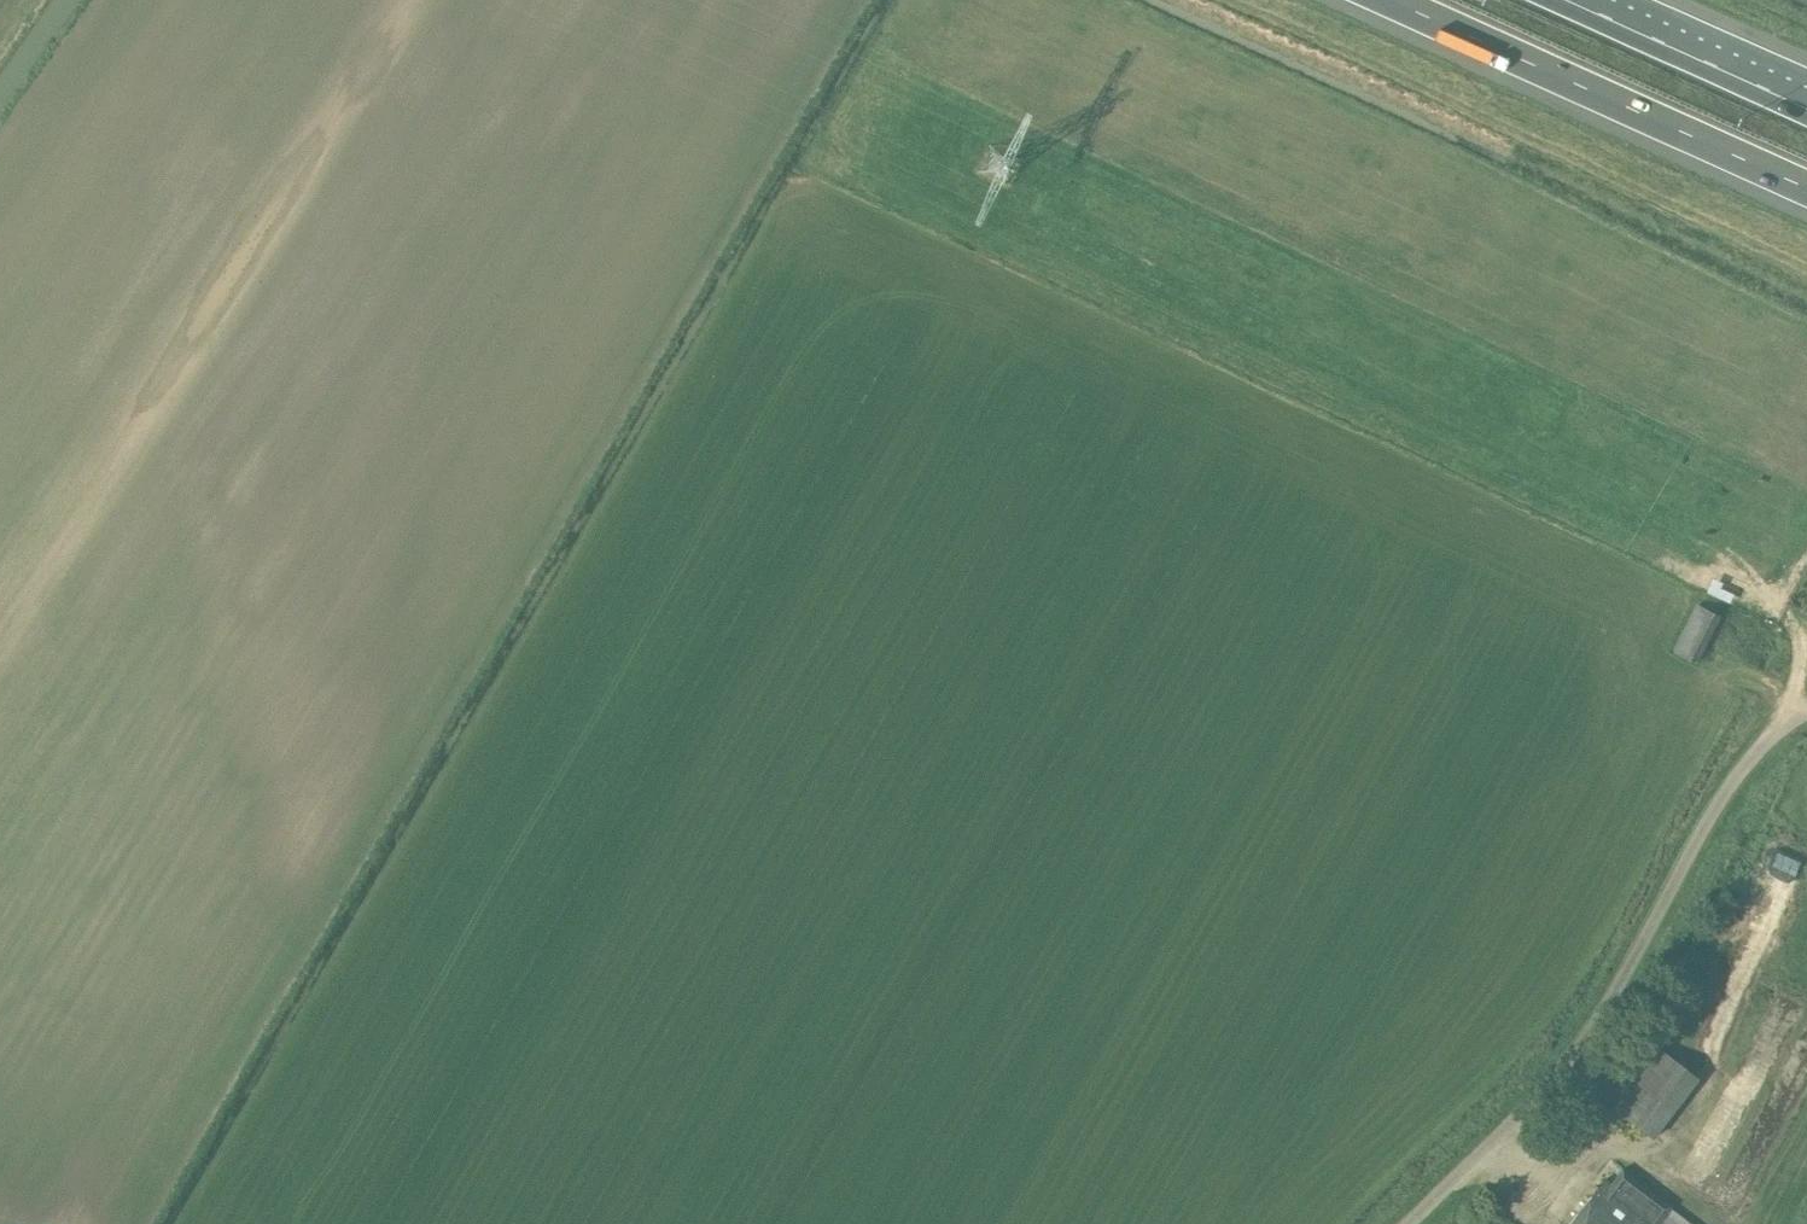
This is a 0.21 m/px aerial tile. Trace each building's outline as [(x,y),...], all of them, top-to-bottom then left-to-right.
[(1721,595),(1736,603),(1743,589),(1728,582),(1721,595)] [(1688,619),(1714,632),(1723,615),(1697,602),(1688,619)] [(1779,849),(1766,890),(1793,899),(1806,857),(1779,849)] [(1700,1077),(1653,1040),(1607,1101),(1654,1137),(1700,1077)] [(1571,1223),(1666,1223),(1660,1220),(1672,1205),(1622,1168),(1611,1182),(1605,1178),(1571,1223)]
